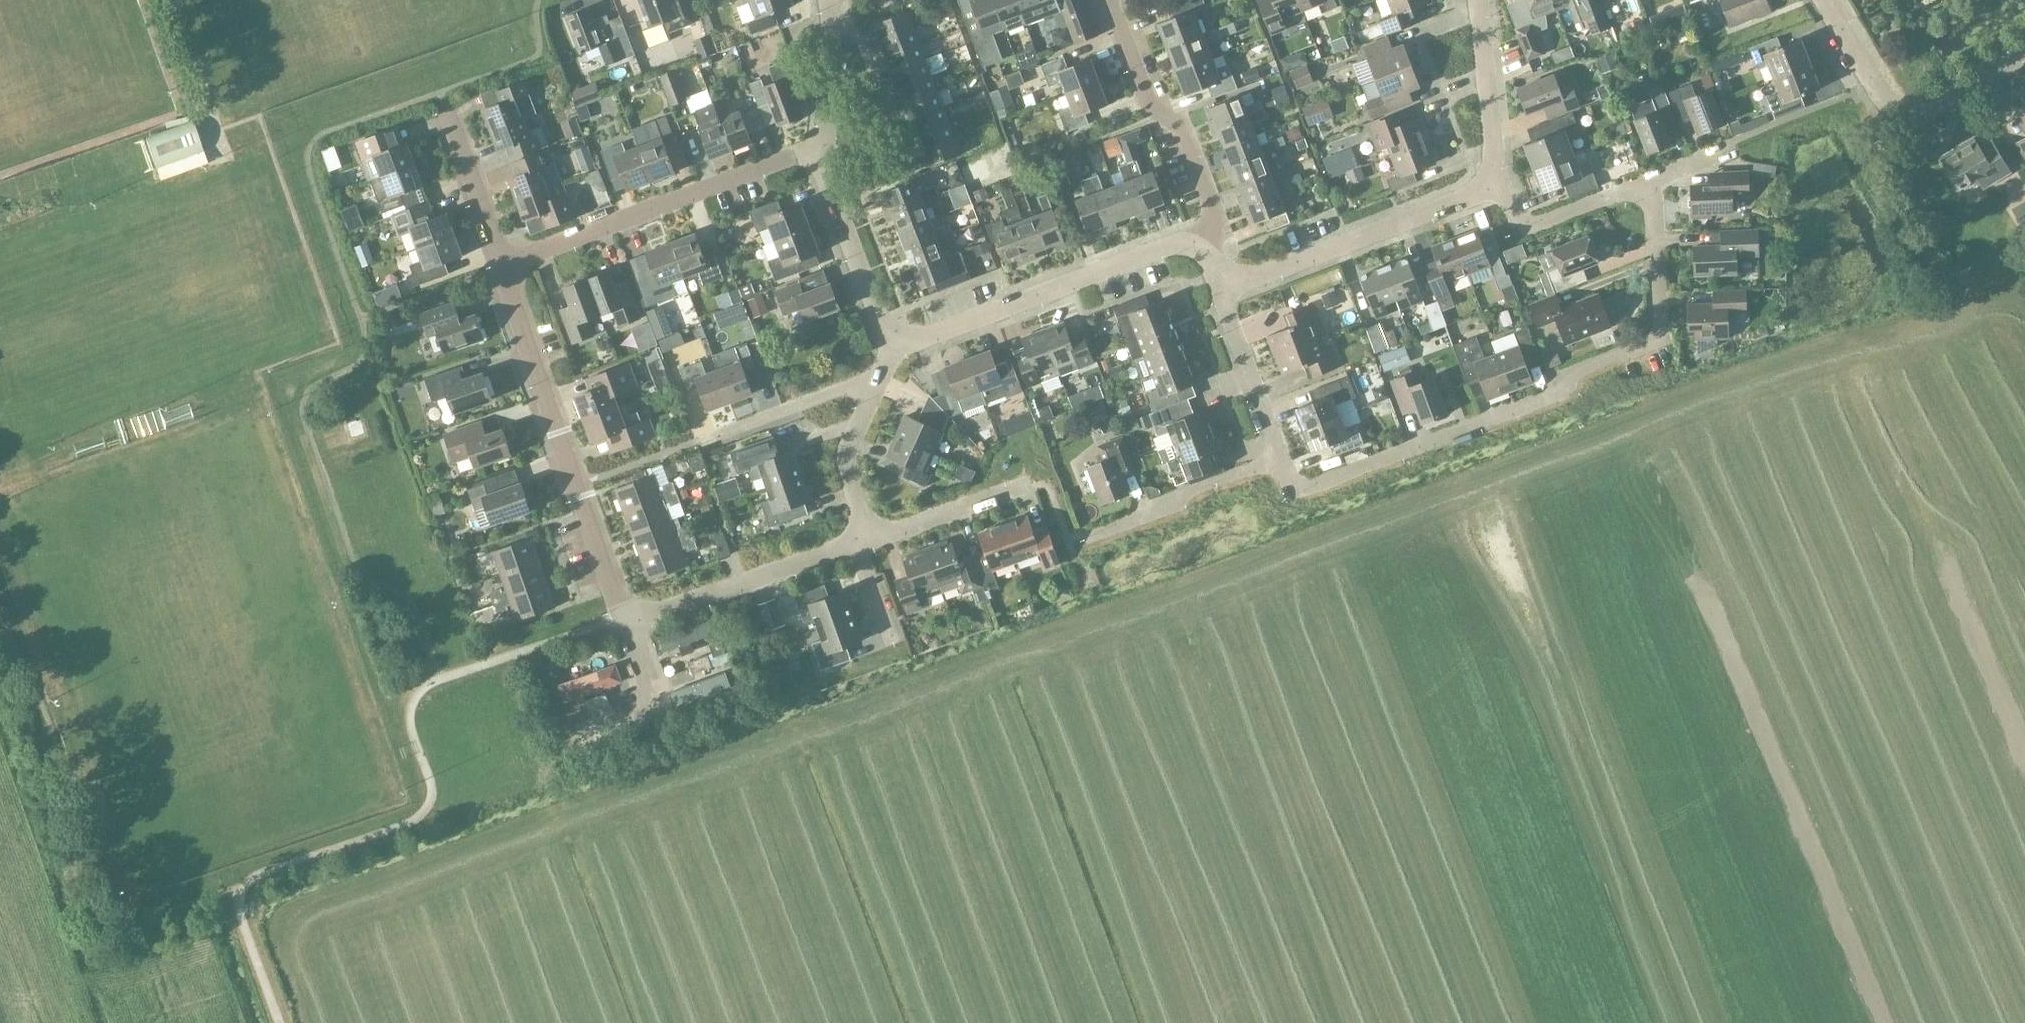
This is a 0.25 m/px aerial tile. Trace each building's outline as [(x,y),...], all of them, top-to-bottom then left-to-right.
[(685,0),(640,0),(651,28),(664,22),(668,32),(694,23),(685,0)] [(753,2),(759,17),(746,22),(751,35),(779,24),(774,11),(792,4),(790,0),(742,0),(744,6),(753,2)] [(960,4),(984,68),(1003,61),(993,35),(1006,30),(1002,22),(994,0),(970,0),(960,4)] [(1002,22),(1006,30),(1006,32),(1019,27),(1019,28),(1027,25),(1018,0),(994,0),(1002,22)] [(1027,25),(1059,13),(1054,0),(1018,0),(1027,25)] [(1072,33),(1094,25),(1085,0),(1060,0),(1072,33)] [(1168,47),(1202,34),(1196,19),(1208,15),(1203,0),(1183,0),(1175,3),(1180,16),(1159,24),(1168,47)] [(1285,29),(1281,19),(1301,11),(1297,0),(1273,0),(1275,5),(1261,11),(1270,34),(1285,29)] [(1301,11),(1321,3),(1325,13),(1337,8),(1333,0),(1297,0),(1301,11)] [(1394,16),(1380,21),(1385,35),(1411,25),(1406,12),(1429,3),(1428,0),(1388,0),(1394,16)] [(1556,11),(1551,0),(1526,0),(1533,20),(1556,11)] [(1579,2),(1578,0),(1551,0),(1556,11),(1569,6),(1575,23),(1587,19),(1593,35),(1608,30),(1597,0),(1592,0),(1580,4),(1579,2)] [(1731,24),(1767,10),(1763,0),(1722,0),(1731,24)] [(598,27),(590,7),(566,16),(580,53),(599,45),(607,65),(623,59),(620,49),(631,45),(621,19),(598,27)] [(868,41),(869,46),(914,29),(908,13),(874,25),(879,37),(868,41)] [(1168,47),(1177,70),(1211,57),(1205,43),(1236,31),(1233,23),(1202,34),(1168,47)] [(1527,61),(1528,61),(1544,55),(1532,23),(1515,29),(1527,61)] [(1099,37),(1094,25),(1072,33),(1076,45),(1099,37)] [(883,47),(887,57),(920,45),(914,29),(869,46),(871,51),(883,47)] [(693,41),(700,59),(718,52),(711,34),(693,41)] [(1369,59),(1376,78),(1409,66),(1402,46),(1392,50),(1388,38),(1366,47),(1370,58),(1369,59)] [(1768,65),(1773,79),(1809,65),(1800,42),(1776,51),(1771,40),(1749,49),(1757,70),(1768,65)] [(880,72),(881,77),(926,60),(920,45),(887,57),(891,68),(880,72)] [(1738,54),(1719,58),(1723,76),(1742,71),(1738,54)] [(1297,68),(1292,56),(1281,60),(1285,72),(1297,68)] [(1215,70),(1211,57),(1177,70),(1186,94),(1207,86),(1212,98),(1237,89),(1228,65),(1215,70)] [(1064,83),(1068,94),(1100,83),(1091,61),(1069,69),(1065,58),(1042,66),(1050,88),(1064,83)] [(895,78),(898,88),(931,76),(926,60),(881,77),(884,82),(895,78)] [(775,82),(764,87),(761,80),(750,84),(759,108),(771,102),(779,125),(803,117),(783,62),(770,67),(775,82)] [(1297,90),(1313,83),(1306,65),(1289,72),(1297,90)] [(1766,98),(1774,119),(1799,109),(1795,99),(1819,90),(1809,65),(1773,79),(1779,93),(1766,98)] [(1376,78),(1383,95),(1364,102),(1370,120),(1391,112),(1390,110),(1412,101),(1408,91),(1418,87),(1409,66),(1376,78)] [(687,101),(675,69),(659,75),(670,107),(687,101)] [(891,103),(893,108),(937,92),(931,76),(898,88),(902,99),(891,103)] [(1527,115),(1544,109),(1553,105),(1557,116),(1579,107),(1571,88),(1560,93),(1554,77),(1518,90),(1527,115)] [(483,110),(490,130),(526,117),(536,113),(525,81),(499,91),(503,102),(483,110)] [(596,83),(580,89),(578,86),(570,89),(577,108),(602,98),(596,83)] [(1108,105),(1100,83),(1068,94),(1073,106),(1059,111),(1067,133),(1089,124),(1085,113),(1108,105)] [(1647,89),(1652,101),(1630,109),(1648,154),(1650,153),(1654,155),(1660,153),(1662,148),(1670,145),(1661,121),(1674,116),(1661,83),(1647,89)] [(1273,98),(1263,102),(1265,109),(1288,100),(1283,85),(1270,90),(1273,98)] [(1723,125),(1710,92),(1695,98),(1690,85),(1670,93),(1682,124),(1693,119),(1700,135),(1723,125)] [(1017,113),(1007,87),(990,94),(1000,120),(1017,113)] [(907,110),(910,120),(943,107),(937,92),(893,108),(895,114),(907,110)] [(1209,120),(1212,129),(1265,109),(1261,100),(1246,105),(1242,95),(1211,107),(1215,118),(1209,120)] [(1326,100),(1301,109),(1309,127),(1333,118),(1326,100)] [(722,102),(714,105),(732,151),(752,144),(740,111),(727,116),(722,102)] [(577,109),(582,122),(591,118),(586,105),(577,109)] [(694,112),(711,159),(732,151),(714,105),(694,112)] [(903,134),(905,140),(949,123),(943,107),(910,120),(914,130),(903,134)] [(1221,135),(1225,145),(1257,134),(1253,124),(1268,118),(1265,109),(1212,129),(1215,137),(1221,135)] [(1524,146),(1533,170),(1572,155),(1566,141),(1579,136),(1571,113),(1545,123),(1551,136),(1524,146)] [(545,133),(544,134),(541,126),(530,130),(526,117),(490,130),(498,151),(522,142),(526,154),(549,145),(545,133)] [(643,125),(650,143),(639,147),(651,182),(675,173),(667,149),(676,146),(666,117),(643,125)] [(582,134),(576,118),(564,123),(570,138),(582,134)] [(1379,149),(1389,145),(1392,154),(1426,141),(1425,139),(1429,138),(1421,119),(1396,129),(1392,118),(1370,127),(1379,149)] [(192,122),(145,139),(155,169),(202,152),(192,122)] [(918,141),(922,151),(955,139),(949,123),(905,140),(907,145),(918,141)] [(1290,143),(1303,138),(1299,127),(1286,132),(1290,143)] [(1224,159),(1227,167),(1279,147),(1276,138),(1261,144),(1257,134),(1225,145),(1229,156),(1224,159)] [(1117,138),(1102,143),(1107,158),(1122,152),(1117,138)] [(961,155),(955,139),(922,151),(926,162),(915,166),(917,172),(961,155)] [(1960,189),(1979,177),(1985,187),(2008,173),(1989,143),(1978,149),(1972,139),(1941,158),(1960,189)] [(374,156),(382,177),(415,164),(407,143),(385,151),(381,140),(358,148),(363,160),(374,156)] [(1434,162),(1426,141),(1392,154),(1400,175),(1388,180),(1392,191),(1417,182),(1412,170),(1434,162)] [(639,147),(625,152),(622,143),(602,151),(611,175),(621,171),(629,190),(651,182),(639,147)] [(1073,147),(1059,153),(1065,168),(1080,161),(1073,147)] [(1236,174),(1240,184),(1271,172),(1267,162),(1283,156),(1279,147),(1227,167),(1230,176),(1236,174)] [(509,180),(517,200),(552,187),(544,167),(556,163),(550,148),(524,158),(529,172),(509,180)] [(1351,148),(1323,159),(1330,178),(1347,172),(1359,167),(1351,148)] [(1577,169),(1572,155),(1533,170),(1543,193),(1569,183),(1574,197),(1597,188),(1588,165),(1577,169)] [(579,163),(583,174),(596,169),(592,158),(579,163)] [(1154,172),(1142,176),(1136,160),(1127,163),(1148,216),(1156,213),(1154,207),(1165,203),(1154,172)] [(1124,183),(1114,187),(1126,218),(1137,214),(1139,220),(1148,216),(1127,163),(1127,164),(1118,167),(1124,183)] [(423,186),(415,164),(382,177),(371,181),(378,202),(383,214),(405,205),(401,194),(423,186)] [(1365,179),(1360,167),(1359,167),(1347,172),(1351,184),(1365,179)] [(1239,197),(1242,205),(1294,185),(1291,177),(1275,182),(1271,172),(1240,184),(1244,195),(1239,197)] [(1719,186),(1691,187),(1692,214),(1733,212),(1732,186),(1748,185),(1748,173),(1718,174),(1719,186)] [(368,175),(354,177),(357,198),(371,196),(368,175)] [(1098,175),(1090,178),(1109,231),(1118,228),(1116,222),(1126,218),(1114,187),(1104,190),(1098,175)] [(341,176),(331,180),(335,192),(346,188),(341,176)] [(1101,234),(1109,231),(1090,178),(1081,181),(1087,197),(1076,201),(1088,232),(1098,228),(1101,234)] [(884,206),(887,214),(940,194),(936,185),(920,191),(916,181),(886,192),(890,203),(884,206)] [(1290,222),(1282,200),(1297,194),(1294,185),(1242,205),(1245,214),(1251,211),(1255,222),(1264,219),(1268,230),(1290,222)] [(550,227),(576,218),(567,195),(556,199),(552,187),(517,200),(524,221),(545,213),(550,227)] [(1018,205),(1017,206),(1011,188),(1002,191),(1004,197),(1008,209),(1029,261),(1038,258),(1035,252),(1046,248),(1034,217),(1024,221),(1018,205)] [(896,220),(900,231),(931,219),(927,209),(943,203),(940,194),(887,214),(890,223),(896,220)] [(1044,213),(1034,217),(1046,248),(1056,244),(1058,250),(1067,247),(1047,194),(1038,197),(1044,213)] [(771,226),(776,241),(810,228),(801,204),(782,212),(778,201),(750,211),(757,231),(771,226)] [(2011,209),(2022,229),(2024,227),(2024,201),(2011,209)] [(412,231),(419,249),(455,235),(447,214),(421,224),(415,207),(392,216),(400,236),(412,231)] [(350,233),(366,228),(360,209),(343,215),(350,233)] [(1000,212),(1002,219),(986,225),(992,243),(998,240),(1007,263),(1018,259),(1021,264),(1029,261),(1008,209),(1000,212)] [(898,244),(901,253),(954,233),(951,224),(935,229),(931,219),(900,231),(904,242),(898,244)] [(666,233),(668,242),(686,237),(683,228),(666,233)] [(820,253),(810,228),(776,241),(782,256),(769,261),(776,281),(804,271),(800,260),(820,253)] [(1477,231),(1454,240),(1467,273),(1489,265),(1494,276),(1498,290),(1501,290),(1505,303),(1517,298),(1508,274),(1506,275),(1505,272),(1496,250),(1485,254),(1477,231)] [(1722,246),(1694,247),(1695,276),(1737,274),(1736,257),(1748,257),(1748,245),(1758,245),(1757,231),(1721,232),(1722,246)] [(911,259),(915,270),(961,252),(945,258),(941,247),(957,241),(954,233),(901,253),(905,262),(911,259)] [(696,234),(672,243),(684,277),(699,272),(704,285),(724,278),(714,249),(703,253),(696,234)] [(463,257),(455,235),(419,249),(423,260),(410,265),(413,274),(407,277),(411,288),(441,277),(437,266),(463,257)] [(644,248),(663,247),(662,237),(643,238),(644,248)] [(1545,272),(1554,294),(1581,283),(1576,270),(1597,262),(1588,237),(1553,251),(1559,267),(1545,272)] [(365,239),(351,241),(354,261),(368,259),(365,239)] [(1436,298),(1437,301),(1441,311),(1444,310),(1454,306),(1450,293),(1445,282),(1467,273),(1454,240),(1432,248),(1441,271),(1428,275),(1437,298),(1436,298)] [(671,282),(684,277),(672,243),(648,253),(657,276),(644,281),(652,305),(676,296),(671,282)] [(986,243),(973,248),(976,257),(990,252),(986,243)] [(916,292),(936,284),(939,292),(972,280),(961,252),(915,270),(919,280),(912,283),(916,292)] [(1407,258),(1384,267),(1397,300),(1408,296),(1411,305),(1423,301),(1407,258)] [(1389,314),(1385,304),(1397,300),(1384,267),(1360,275),(1377,318),(1389,314)] [(612,271),(588,280),(602,316),(614,311),(620,327),(642,319),(632,292),(621,297),(612,271)] [(589,320),(602,316),(588,280),(565,288),(574,314),(563,318),(573,344),(595,336),(589,320)] [(751,283),(739,288),(743,298),(755,293),(751,283)] [(828,286),(803,295),(799,284),(777,292),(786,314),(801,308),(806,322),(841,309),(831,285),(828,286)] [(1337,303),(1333,291),(1321,296),(1325,307),(1337,303)] [(1714,304),(1688,305),(1689,330),(1695,330),(1695,340),(1728,339),(1728,313),(1746,313),(1746,291),(1714,292),(1714,304)] [(1611,327),(1598,294),(1561,308),(1555,295),(1530,305),(1538,327),(1557,320),(1566,345),(1611,327)] [(768,313),(762,296),(747,301),(753,319),(768,313)] [(1126,339),(1138,334),(1172,321),(1164,300),(1145,307),(1141,297),(1114,307),(1121,327),(1126,339)] [(1096,319),(1112,313),(1107,299),(1091,304),(1096,319)] [(1441,311),(1437,301),(1424,306),(1433,331),(1447,326),(1450,325),(1444,310),(1441,311)] [(1268,336),(1275,355),(1317,339),(1313,328),(1321,325),(1313,304),(1289,313),(1294,325),(1268,336)] [(663,306),(647,312),(657,340),(673,334),(663,306)] [(484,339),(476,316),(451,324),(445,307),(422,315),(430,337),(438,334),(443,350),(457,345),(458,348),(484,339)] [(411,313),(386,321),(391,337),(416,328),(411,313)] [(1138,334),(1126,339),(1124,339),(1132,360),(1180,342),(1172,321),(1138,334)] [(1086,341),(1073,345),(1064,323),(1044,331),(1058,368),(1077,361),(1080,368),(1094,363),(1086,341)] [(1375,353),(1389,348),(1379,323),(1366,329),(1375,353)] [(1491,341),(1510,334),(1507,325),(1488,332),(1491,341)] [(1519,347),(1497,355),(1510,391),(1532,382),(1525,364),(1539,359),(1527,328),(1513,333),(1519,347)] [(1047,380),(1045,373),(1058,368),(1044,331),(1023,339),(1031,360),(1020,364),(1028,387),(1047,380)] [(653,334),(639,339),(644,350),(657,345),(653,334)] [(1485,359),(1478,341),(1476,337),(1453,345),(1455,350),(1468,385),(1481,380),(1488,399),(1510,391),(1497,355),(1485,359)] [(1338,368),(1330,347),(1321,350),(1317,339),(1275,355),(1275,356),(1278,355),(1285,374),(1309,365),(1314,377),(1338,368)] [(1136,370),(1140,381),(1188,362),(1180,342),(1132,360),(1136,370)] [(1097,350),(1100,359),(1116,353),(1113,344),(1097,350)] [(731,366),(719,371),(731,402),(753,394),(745,371),(756,367),(747,345),(726,353),(731,366)] [(986,404),(998,399),(1019,391),(1011,369),(1000,373),(991,351),(969,359),(981,391),(986,404)] [(955,390),(933,398),(951,418),(976,408),(986,404),(981,391),(969,359),(946,368),(955,390)] [(708,411),(731,402),(719,371),(707,375),(702,362),(681,370),(689,393),(700,389),(708,411)] [(1146,392),(1153,412),(1181,401),(1177,391),(1196,384),(1188,362),(1140,381),(1145,393),(1146,392)] [(577,397),(585,420),(625,405),(621,394),(638,387),(629,364),(591,379),(596,390),(577,397)] [(1126,374),(1122,364),(1107,370),(1111,380),(1126,374)] [(467,380),(462,367),(425,380),(433,402),(449,396),(455,413),(492,400),(484,374),(467,380)] [(1447,414),(1434,378),(1423,383),(1419,371),(1392,381),(1401,406),(1414,401),(1422,423),(1447,414)] [(1296,409),(1304,430),(1340,417),(1356,410),(1352,399),(1356,397),(1349,376),(1317,388),(1321,399),(1296,409)] [(907,416),(898,436),(934,452),(949,418),(951,418),(933,398),(933,399),(930,395),(923,410),(931,417),(927,425),(907,416)] [(1083,406),(1085,411),(1091,425),(1110,417),(1104,403),(1102,399),(1083,406)] [(1376,403),(1381,417),(1391,413),(1386,399),(1376,403)] [(1187,417),(1181,401),(1153,412),(1149,414),(1158,437),(1153,438),(1158,451),(1214,429),(1206,409),(1187,417)] [(629,416),(625,405),(585,420),(594,442),(611,436),(617,451),(656,436),(650,421),(642,423),(638,412),(629,416)] [(1364,444),(1356,423),(1360,422),(1356,410),(1340,417),(1304,430),(1312,451),(1338,442),(1342,453),(1364,444)] [(1035,428),(1030,413),(1002,424),(1008,438),(1035,428)] [(349,435),(360,432),(356,418),(344,421),(349,435)] [(512,456),(503,430),(481,438),(476,425),(445,435),(454,462),(472,456),(476,468),(512,456)] [(1214,429),(1158,451),(1162,464),(1168,462),(1176,485),(1209,472),(1203,457),(1222,449),(1214,429)] [(925,472),(934,452),(898,436),(888,456),(909,465),(904,477),(926,487),(931,475),(925,472)] [(1132,464),(1122,438),(1099,447),(1105,461),(1089,467),(1103,503),(1129,493),(1120,469),(1132,464)] [(748,469),(753,481),(763,478),(767,489),(801,477),(793,452),(780,457),(774,440),(732,454),(739,472),(748,469)] [(616,490),(624,513),(677,493),(673,483),(663,486),(664,490),(660,491),(654,475),(616,490)] [(701,495),(713,490),(707,475),(695,481),(701,495)] [(809,502),(801,477),(767,489),(770,500),(761,503),(769,528),(791,521),(787,509),(809,502)] [(531,511),(522,485),(501,492),(497,481),(469,491),(476,511),(487,507),(493,524),(531,511)] [(624,513),(633,535),(671,521),(665,505),(670,504),(671,507),(681,503),(677,493),(624,513)] [(446,514),(442,503),(431,507),(435,517),(446,514)] [(1028,517),(1004,525),(1017,562),(1041,553),(1046,568),(1060,563),(1050,535),(1036,540),(1028,517)] [(633,535),(641,558),(694,538),(690,528),(680,531),(681,535),(677,536),(671,521),(633,535)] [(988,559),(975,563),(983,586),(985,592),(998,587),(993,570),(1017,562),(1004,525),(979,534),(988,559)] [(708,534),(716,557),(729,553),(721,529),(708,534)] [(698,548),(694,538),(641,558),(650,581),(688,567),(682,550),(686,549),(688,552),(698,548)] [(496,560),(502,576),(540,562),(532,539),(479,558),(483,568),(493,565),(492,561),(496,560)] [(961,568),(952,544),(928,552),(940,586),(943,592),(966,584),(968,591),(983,586),(975,563),(961,568)] [(907,613),(922,608),(929,605),(929,597),(943,592),(940,586),(928,552),(905,561),(913,585),(899,590),(907,613)] [(491,593),(495,603),(548,585),(540,562),(502,576),(507,591),(503,593),(501,589),(491,593)] [(556,608),(548,585),(495,603),(498,614),(509,610),(507,607),(512,605),(518,622),(556,608)] [(815,619),(819,630),(853,617),(844,593),(822,601),(817,588),(795,596),(804,623),(815,619)] [(488,594),(476,598),(481,613),(493,608),(488,594)] [(785,625),(776,599),(756,605),(765,632),(785,625)] [(844,663),(840,650),(861,642),(853,617),(819,630),(823,640),(812,644),(822,671),(844,663)] [(691,643),(698,640),(694,627),(659,639),(664,652),(676,648),(680,657),(694,652),(691,643)] [(721,642),(709,647),(713,658),(725,654),(721,642)] [(708,656),(698,659),(688,663),(691,674),(703,671),(713,668),(708,656)] [(542,680),(553,676),(548,664),(537,668),(542,680)] [(564,704),(622,682),(615,665),(557,686),(564,704)] [(716,694),(731,689),(725,673),(669,693),(674,709),(706,698),(707,703),(718,699),(716,694)] [(606,694),(596,698),(587,702),(590,715),(601,710),(610,706),(606,694)] [(608,738),(638,725),(633,714),(603,726),(608,738)] [(606,745),(597,719),(587,722),(597,748),(606,745)]
